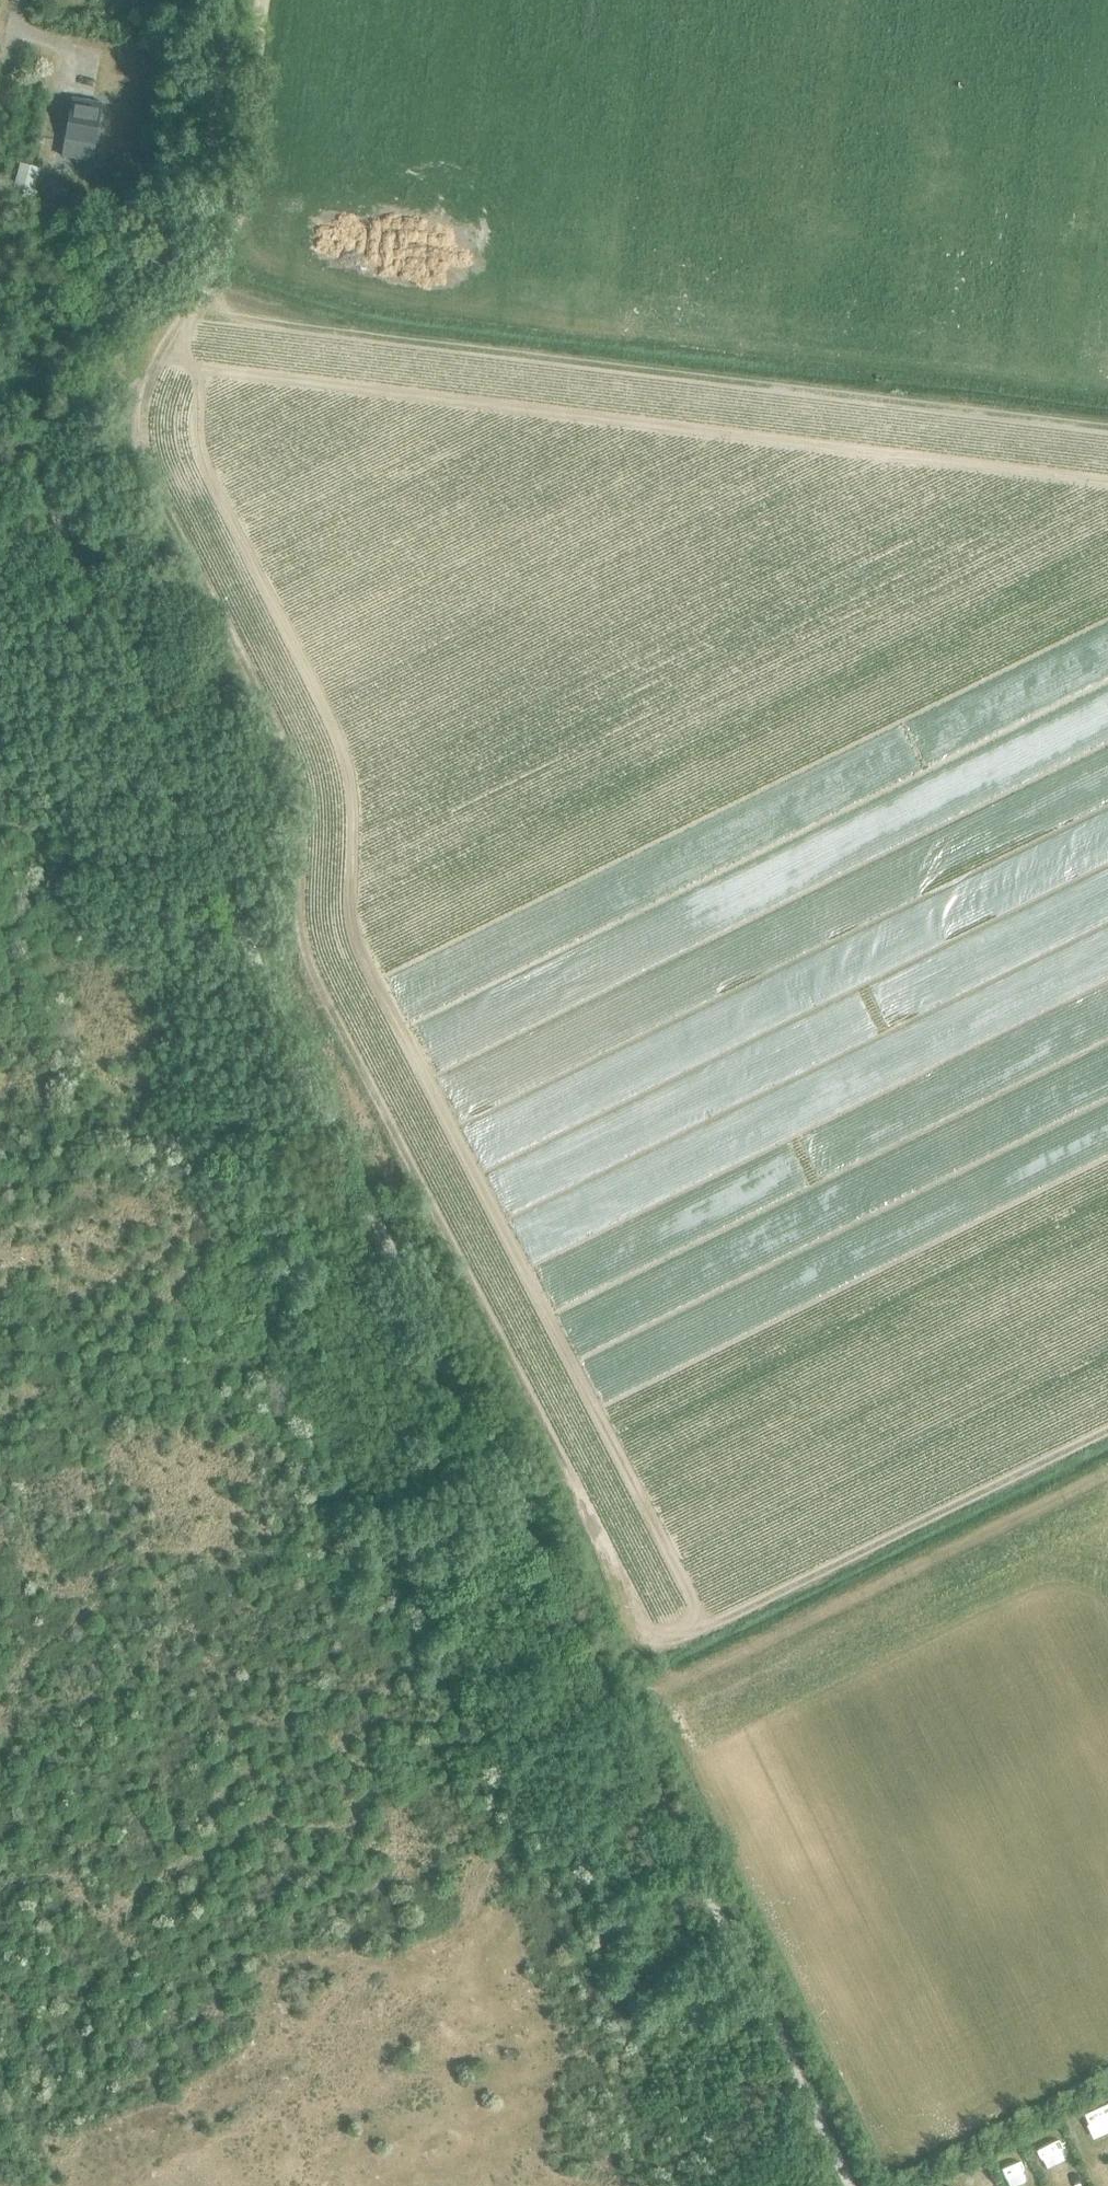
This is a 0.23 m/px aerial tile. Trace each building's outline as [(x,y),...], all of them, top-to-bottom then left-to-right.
[(65,142),(94,147),(101,104),(72,99),(65,142)] [(11,190),(32,196),(39,169),(18,164),(11,190)]
